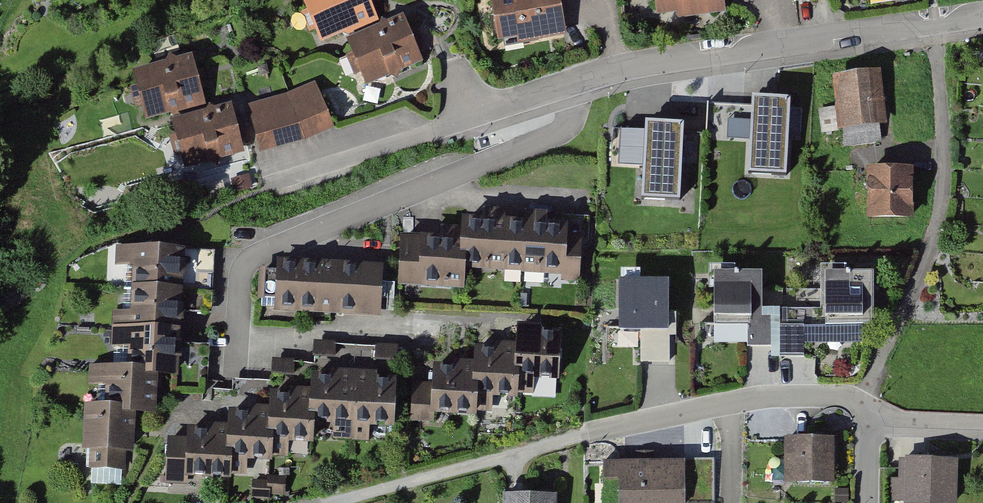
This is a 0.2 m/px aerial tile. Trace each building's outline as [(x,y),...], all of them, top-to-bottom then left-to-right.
[(325,37),(375,16),(368,0),(309,0),(325,37)] [(498,44),(503,43),(516,41),(517,47),(568,37),(562,5),(555,0),(490,0),(498,44)] [(682,14),(720,6),(719,0),(660,0),(662,11),(682,7),(682,14)] [(419,58),(403,20),(353,42),(370,80),(419,58)] [(148,115),(202,100),(190,59),(139,73),(148,115)] [(877,73),(840,77),(847,145),(877,139),(875,122),(882,121),(877,73)] [(321,95),(253,116),(260,144),(331,123),(321,95)] [(791,103),(752,101),(748,176),(787,177),(791,103)] [(240,149),(230,108),(178,123),(189,165),(240,149)] [(684,128),(645,126),(641,201),(680,203),(684,128)] [(911,170),(870,170),(871,214),(912,215),(911,170)] [(465,243),(463,271),(521,274),(523,225),(466,222),(465,243)] [(561,281),(580,282),(582,237),(567,236),(568,227),(523,225),(521,274),(561,275),(561,281)] [(428,242),(400,240),(398,286),(462,289),(463,271),(465,243),(428,242)] [(207,310),(210,251),(120,247),(120,264),(138,264),(136,306),(177,308),(207,310)] [(262,270),(261,303),(301,305),(301,265),(279,264),(279,271),(262,270)] [(301,265),(301,305),(341,307),(342,266),(301,265)] [(342,266),(341,307),(379,309),(379,268),(342,266)] [(746,324),(747,346),(773,346),(773,316),(763,315),(762,272),(714,272),(715,324),(746,324)] [(874,272),(825,272),(825,325),(863,325),(864,319),(874,318),(874,272)] [(666,281),(617,282),(617,326),(612,326),(612,344),(639,343),(639,366),(667,366),(666,329),(666,281)] [(176,343),(177,308),(136,306),(136,313),(115,313),(115,343),(133,343),(176,343)] [(803,324),(779,324),(779,357),(804,356),(803,324)] [(518,352),(518,374),(559,377),(561,334),(518,331),(518,352)] [(203,343),(176,343),(133,343),(131,369),(153,371),(173,372),(172,382),(202,383),(203,343)] [(375,359),(397,361),(398,347),(376,345),(375,359)] [(475,369),(476,391),(517,394),(518,374),(518,352),(476,349),(475,369)] [(274,357),(271,372),(292,376),(295,361),(274,357)] [(398,376),(399,362),(379,362),(379,375),(398,376)] [(130,408),(152,409),(153,371),(131,369),(93,367),(93,383),(110,384),(109,407),(130,408)] [(433,411),(476,412),(476,391),(475,369),(436,368),(435,384),(415,383),(415,398),(433,399),(433,411)] [(314,376),(313,419),(354,421),(354,379),(314,376)] [(395,381),(354,379),(354,421),(394,424),(395,381)] [(272,416),(271,437),(312,438),(313,419),(313,397),(271,395),(272,416)] [(129,450),(130,408),(109,407),(90,406),(87,466),(122,468),(123,450),(129,450)] [(229,432),(228,455),(271,458),(271,437),(272,416),(229,414),(229,432)] [(187,473),(228,475),(228,455),(229,432),(189,430),(189,441),(168,440),(167,461),(187,461),(187,473)] [(831,438),(787,438),(787,459),(793,460),(793,482),(832,483),(831,438)] [(620,459),(621,502),(684,502),(685,460),(620,459)] [(953,461),(904,460),(902,480),(909,479),(909,499),(952,500),(953,461)] [(267,483),(252,482),(251,499),(270,500),(270,495),(286,496),(286,479),(267,478),(267,483)] [(504,494),(504,502),(556,502),(557,494),(504,494)]
